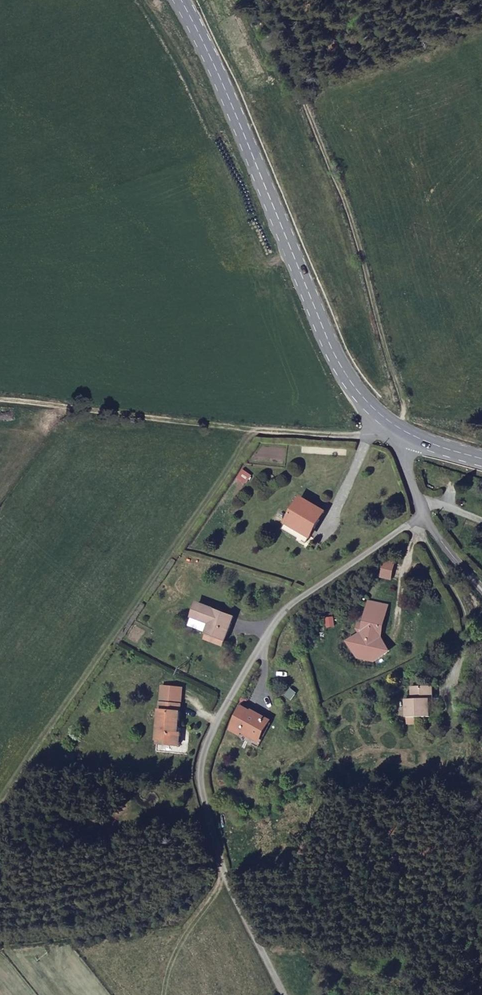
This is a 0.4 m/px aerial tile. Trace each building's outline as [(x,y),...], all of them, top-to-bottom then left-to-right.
[(328,508),(305,494),(285,528),(308,542),(328,508)] [(215,631),(234,637),(242,615),(206,600),(199,614),(219,622),(215,631)] [(195,623),(215,631),(219,622),(199,614),(195,623)] [(371,622),(351,623),(354,655),(373,653),(371,622)] [(231,645),(234,637),(215,631),(212,637),(231,645)] [(183,731),(184,725),(187,685),(167,683),(162,737),(173,738),(172,742),(186,744),(187,731),(183,731)] [(416,698),(410,698),(410,717),(421,717),(434,717),(435,706),(439,706),(439,686),(416,686),(416,698)] [(251,730),(264,739),(275,724),(251,708),(237,729),(246,735),(251,730)]
